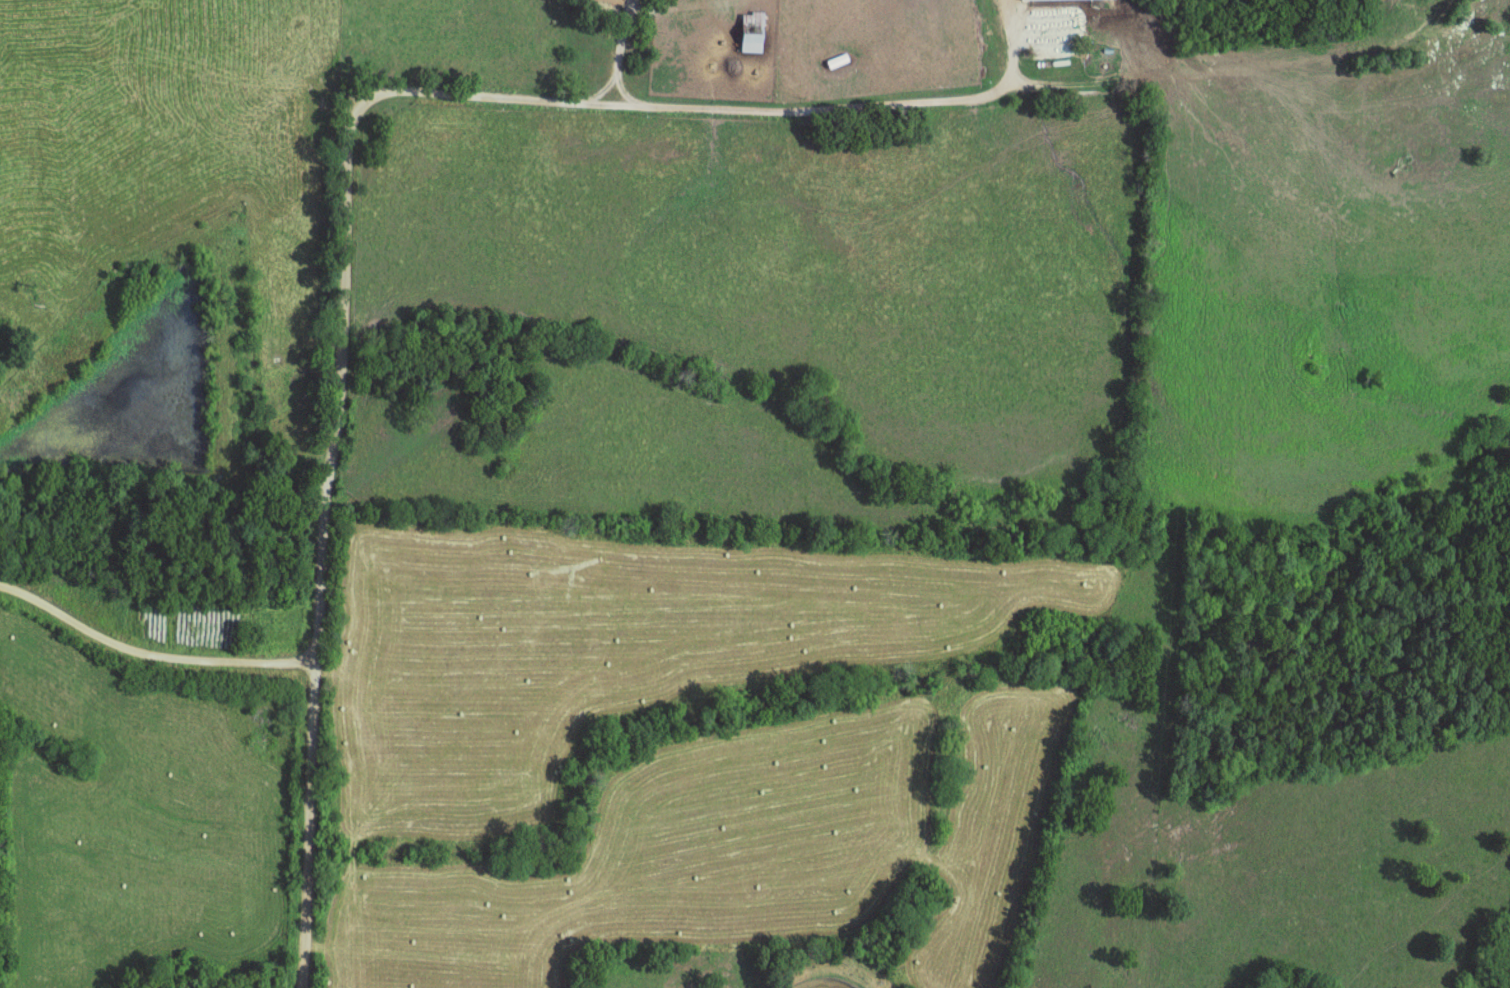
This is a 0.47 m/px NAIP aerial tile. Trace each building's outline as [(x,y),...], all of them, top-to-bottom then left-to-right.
[(761,24),(762,12),(740,11),(739,23),(761,24)] [(736,33),(736,51),(758,51),(758,33),(736,33)] [(848,60),(844,53),(825,62),(829,69),(848,60)]
